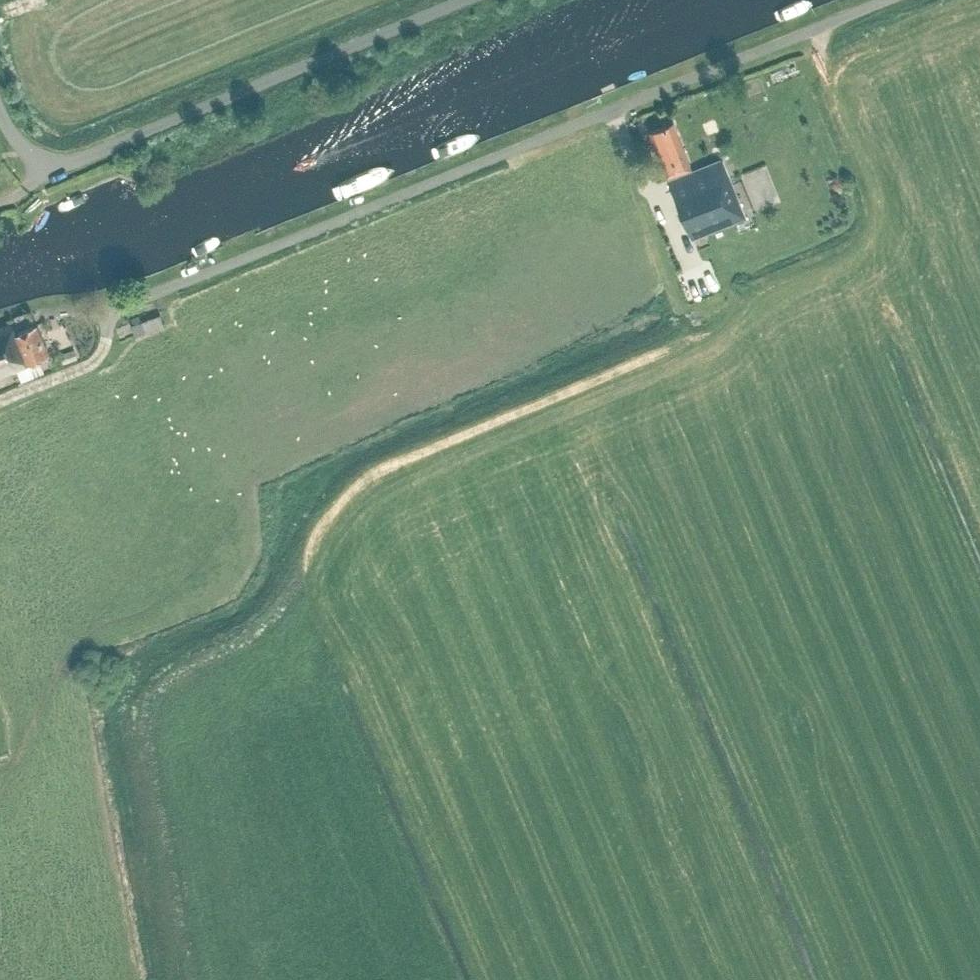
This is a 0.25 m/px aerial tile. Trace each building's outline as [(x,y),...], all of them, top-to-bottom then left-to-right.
[(771,77),(759,85),(768,97),(780,89),(771,77)] [(673,121),(650,130),(668,175),(691,166),(673,121)] [(745,216),(722,158),(670,179),(693,236),(745,216)] [(160,311),(131,322),(135,333),(164,322),(160,311)] [(0,326),(0,373),(49,352),(36,322),(15,331),(11,321),(0,326)]
